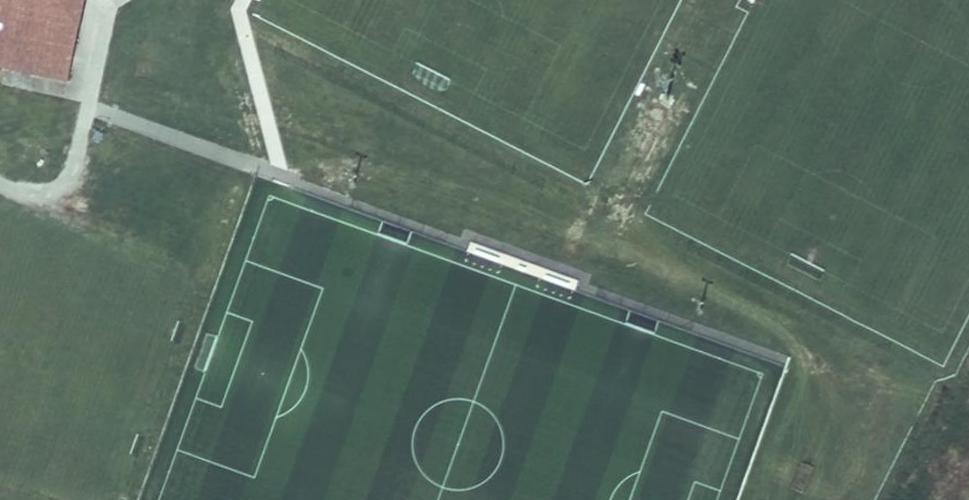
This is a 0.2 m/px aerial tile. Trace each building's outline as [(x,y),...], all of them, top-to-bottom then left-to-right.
[(67,79),(82,9),(72,7),(74,0),(0,0),(0,65),(67,79)] [(84,0),(74,0),(72,7),(82,9),(84,0)]
